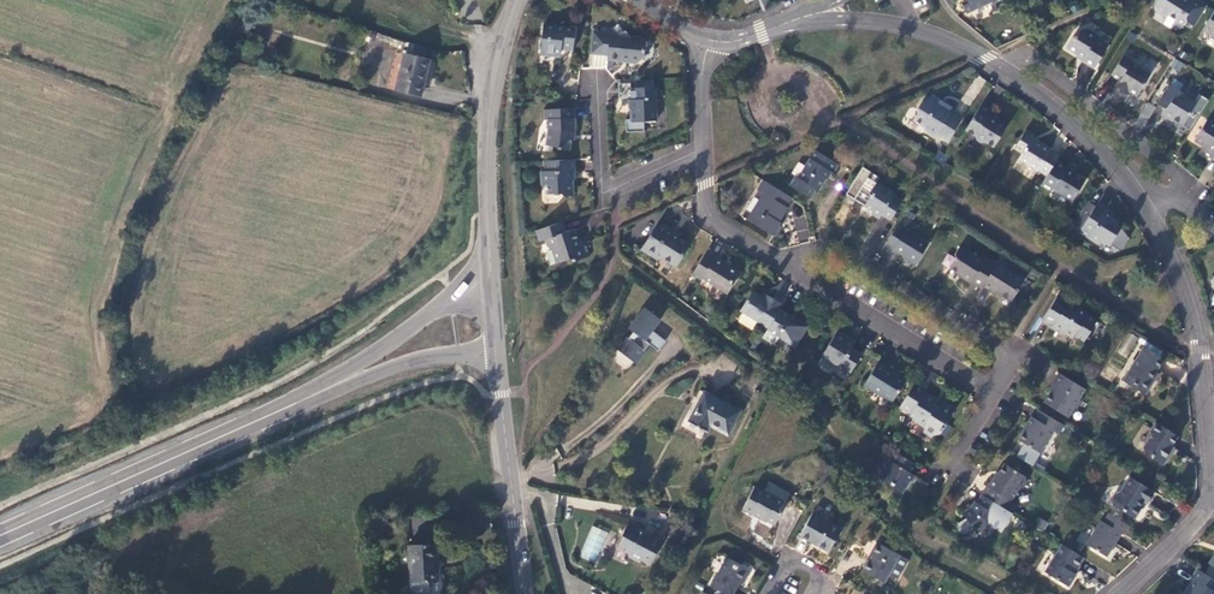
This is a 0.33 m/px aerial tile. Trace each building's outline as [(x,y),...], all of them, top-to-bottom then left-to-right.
[(965,13),(993,1),(994,3),(1002,0),(968,0),(967,1),(961,4),(965,13)] [(1166,18),(1167,15),(1175,20),(1177,27),(1184,25),(1186,22),(1194,27),(1207,5),(1198,0),(1157,0),(1153,6),(1154,11),(1166,18)] [(1203,29),(1213,36),(1213,11),(1203,29)] [(575,29),(543,25),(540,52),(543,53),(545,55),(554,56),(560,55),(561,50),(572,51),(575,29)] [(1072,37),(1065,48),(1082,58),(1081,61),(1094,68),(1108,45),(1096,38),(1098,36),(1086,29),(1080,31),(1075,39),(1072,37)] [(610,34),(592,32),(590,55),(607,56),(606,60),(620,61),(620,58),(627,58),(633,66),(645,57),(644,42),(641,39),(628,38),(624,32),(618,37),(617,36),(609,35),(610,34)] [(560,55),(559,60),(571,62),(572,51),(561,50),(560,55)] [(1139,66),(1123,56),(1111,75),(1118,80),(1114,86),(1126,94),(1127,91),(1136,97),(1150,75),(1139,68),(1139,66)] [(394,58),(382,95),(406,102),(418,65),(394,58)] [(1185,95),(1168,84),(1156,104),(1164,108),(1160,115),(1172,122),(1173,120),(1182,126),(1196,103),(1185,96),(1185,95)] [(655,122),(654,100),(657,100),(657,88),(630,88),(631,119),(625,119),(625,132),(643,132),(642,122),(655,122)] [(941,108),(927,99),(921,102),(916,110),(917,114),(913,120),(923,126),(924,131),(935,138),(937,135),(947,142),(961,120),(950,113),(951,112),(944,107),(941,108)] [(1143,127),(1155,108),(1147,103),(1135,122),(1143,127)] [(990,112),(980,106),(965,130),(975,136),(976,140),(981,143),(985,142),(993,147),(1006,127),(988,116),(990,112)] [(544,111),(544,121),(547,121),(547,130),(546,147),(555,148),(557,151),(569,152),(571,136),(571,132),(574,132),(574,121),(574,111),(544,111)] [(1207,120),(1194,140),(1206,147),(1202,153),(1211,158),(1213,154),(1213,155),(1213,124),(1207,120)] [(1034,135),(1025,130),(1016,146),(1023,150),(1018,159),(1037,171),(1038,170),(1046,176),(1055,162),(1059,156),(1050,150),(1051,149),(1041,143),(1040,144),(1034,140),(1033,137),(1034,135)] [(809,198),(815,189),(817,191),(829,172),(832,174),(838,165),(815,151),(798,178),(795,176),(789,186),(809,198)] [(937,152),(933,158),(944,165),(948,158),(937,152)] [(543,172),(540,172),(541,185),(547,185),(547,194),(561,194),(563,196),(572,196),(571,171),(573,171),(573,160),(543,161),(543,172)] [(1085,180),(1055,162),(1046,176),(1041,185),(1051,192),(1053,189),(1072,201),(1085,180)] [(763,180),(757,190),(762,194),(746,219),(772,235),(778,227),(774,225),(777,221),(786,207),(785,207),(791,198),(763,180)] [(875,183),(868,195),(872,197),(867,206),(875,211),(873,215),(879,218),(881,215),(890,220),(901,201),(893,196),(894,195),(875,183)] [(1095,206),(1087,202),(1073,224),(1081,228),(1079,232),(1099,245),(1102,240),(1110,244),(1121,227),(1115,219),(1111,217),(1110,217),(1104,213),(1107,209),(1097,203),(1095,206)] [(794,218),(797,241),(809,239),(805,216),(794,218)] [(563,222),(536,231),(540,241),(546,239),(548,247),(553,249),(557,263),(573,258),(574,261),(590,256),(585,241),(579,243),(574,229),(566,232),(563,222)] [(659,222),(642,249),(657,259),(659,256),(675,266),(689,244),(677,237),(667,231),(669,228),(659,222)] [(679,234),(669,228),(667,231),(677,237),(679,234)] [(896,228),(886,243),(894,248),(892,250),(915,264),(928,245),(904,231),(903,233),(896,228)] [(982,285),(995,264),(985,257),(983,261),(959,246),(955,254),(956,258),(950,269),(960,275),(960,276),(970,283),(971,282),(980,288),(982,285)] [(706,252),(691,276),(700,281),(702,278),(727,294),(732,286),(731,282),(738,272),(725,263),(725,262),(715,256),(714,257),(706,252)] [(999,259),(995,264),(982,285),(991,291),(991,289),(1010,301),(1023,280),(1004,268),(1007,264),(999,259)] [(775,293),(772,298),(769,302),(761,297),(752,291),(740,311),(768,328),(780,309),(786,299),(775,293)] [(772,298),(764,293),(761,297),(769,302),(772,298)] [(1057,296),(1041,322),(1061,334),(1063,333),(1072,339),(1074,336),(1076,337),(1083,341),(1088,334),(1091,336),(1099,323),(1086,315),(1086,313),(1065,300),(1065,301),(1057,296)] [(660,319),(644,307),(638,315),(650,324),(648,327),(652,330),(660,319)] [(768,328),(764,335),(775,342),(778,337),(794,347),(806,326),(796,320),(795,322),(790,318),(791,317),(780,309),(768,328)] [(627,336),(617,349),(635,363),(645,351),(644,350),(649,343),(658,350),(665,340),(652,330),(648,327),(650,324),(638,315),(630,326),(634,329),(628,337),(627,336)] [(848,375),(861,355),(852,349),(854,345),(846,340),(847,338),(837,331),(822,356),(838,366),(837,368),(848,375)] [(1164,360),(1143,346),(1122,379),(1146,394),(1154,381),(1152,380),(1156,372),(1164,360)] [(878,362),(864,384),(892,402),(905,381),(893,374),(897,369),(888,363),(885,367),(878,362)] [(1053,382),(1046,392),(1049,394),(1043,402),(1067,417),(1072,408),(1076,407),(1080,402),(1079,398),(1053,382)] [(914,383),(899,408),(915,418),(913,420),(923,426),(924,431),(932,436),(939,434),(954,410),(942,402),(940,406),(935,403),(937,400),(924,393),(926,390),(914,383)] [(704,392),(688,422),(706,431),(710,425),(728,434),(740,410),(704,392)] [(1037,409),(1033,418),(1031,417),(1025,426),(1026,427),(1018,440),(1039,453),(1052,431),(1057,434),(1063,425),(1037,409)] [(1177,436),(1155,422),(1149,431),(1150,435),(1142,447),(1143,451),(1151,456),(1151,459),(1162,465),(1173,447),(1171,446),(1177,436)] [(896,452),(891,461),(889,459),(885,465),(886,468),(880,477),(890,483),(890,486),(901,493),(912,474),(910,472),(915,464),(896,452)] [(1004,464),(994,479),(993,478),(987,487),(989,488),(984,496),(1006,510),(1012,514),(1017,505),(1010,501),(1018,489),(1022,488),(1026,482),(1024,477),(1025,477),(1004,464)] [(1154,492),(1129,477),(1120,491),(1115,492),(1111,500),(1111,505),(1134,519),(1144,502),(1147,504),(1154,492)] [(769,483),(764,490),(785,502),(790,494),(769,483)] [(754,487),(742,509),(752,515),(753,514),(774,526),(787,503),(785,502),(764,490),(763,490),(763,491),(754,487)] [(981,495),(976,503),(975,502),(971,508),(972,509),(963,515),(966,518),(958,523),(964,534),(972,529),(975,533),(988,525),(994,515),(1000,519),(1006,510),(984,496),(981,495)] [(841,529),(811,513),(799,535),(828,552),(841,529)] [(1127,525),(1108,513),(1102,522),(1100,521),(1086,544),(1106,556),(1120,533),(1122,534),(1127,525)] [(1044,531),(1048,522),(1038,518),(1035,527),(1044,531)] [(628,523),(622,534),(622,535),(623,538),(618,547),(627,552),(629,556),(639,562),(640,559),(650,564),(662,542),(628,523)] [(614,552),(602,549),(607,530),(589,525),(579,559),(597,564),(600,554),(613,558),(614,552)] [(548,528),(555,547),(560,546),(554,526),(548,528)] [(876,542),(870,553),(871,554),(862,571),(884,583),(899,555),(876,542)] [(410,582),(411,593),(429,593),(428,581),(438,580),(435,544),(408,546),(410,582)] [(1082,557),(1062,545),(1045,572),(1068,587),(1075,574),(1073,573),(1082,557)] [(725,559),(710,586),(724,593),(733,593),(739,582),(742,584),(748,573),(725,559)] [(1197,569),(1191,578),(1193,579),(1187,588),(1188,589),(1186,593),(1213,593),(1213,592),(1213,580),(1197,569)]
